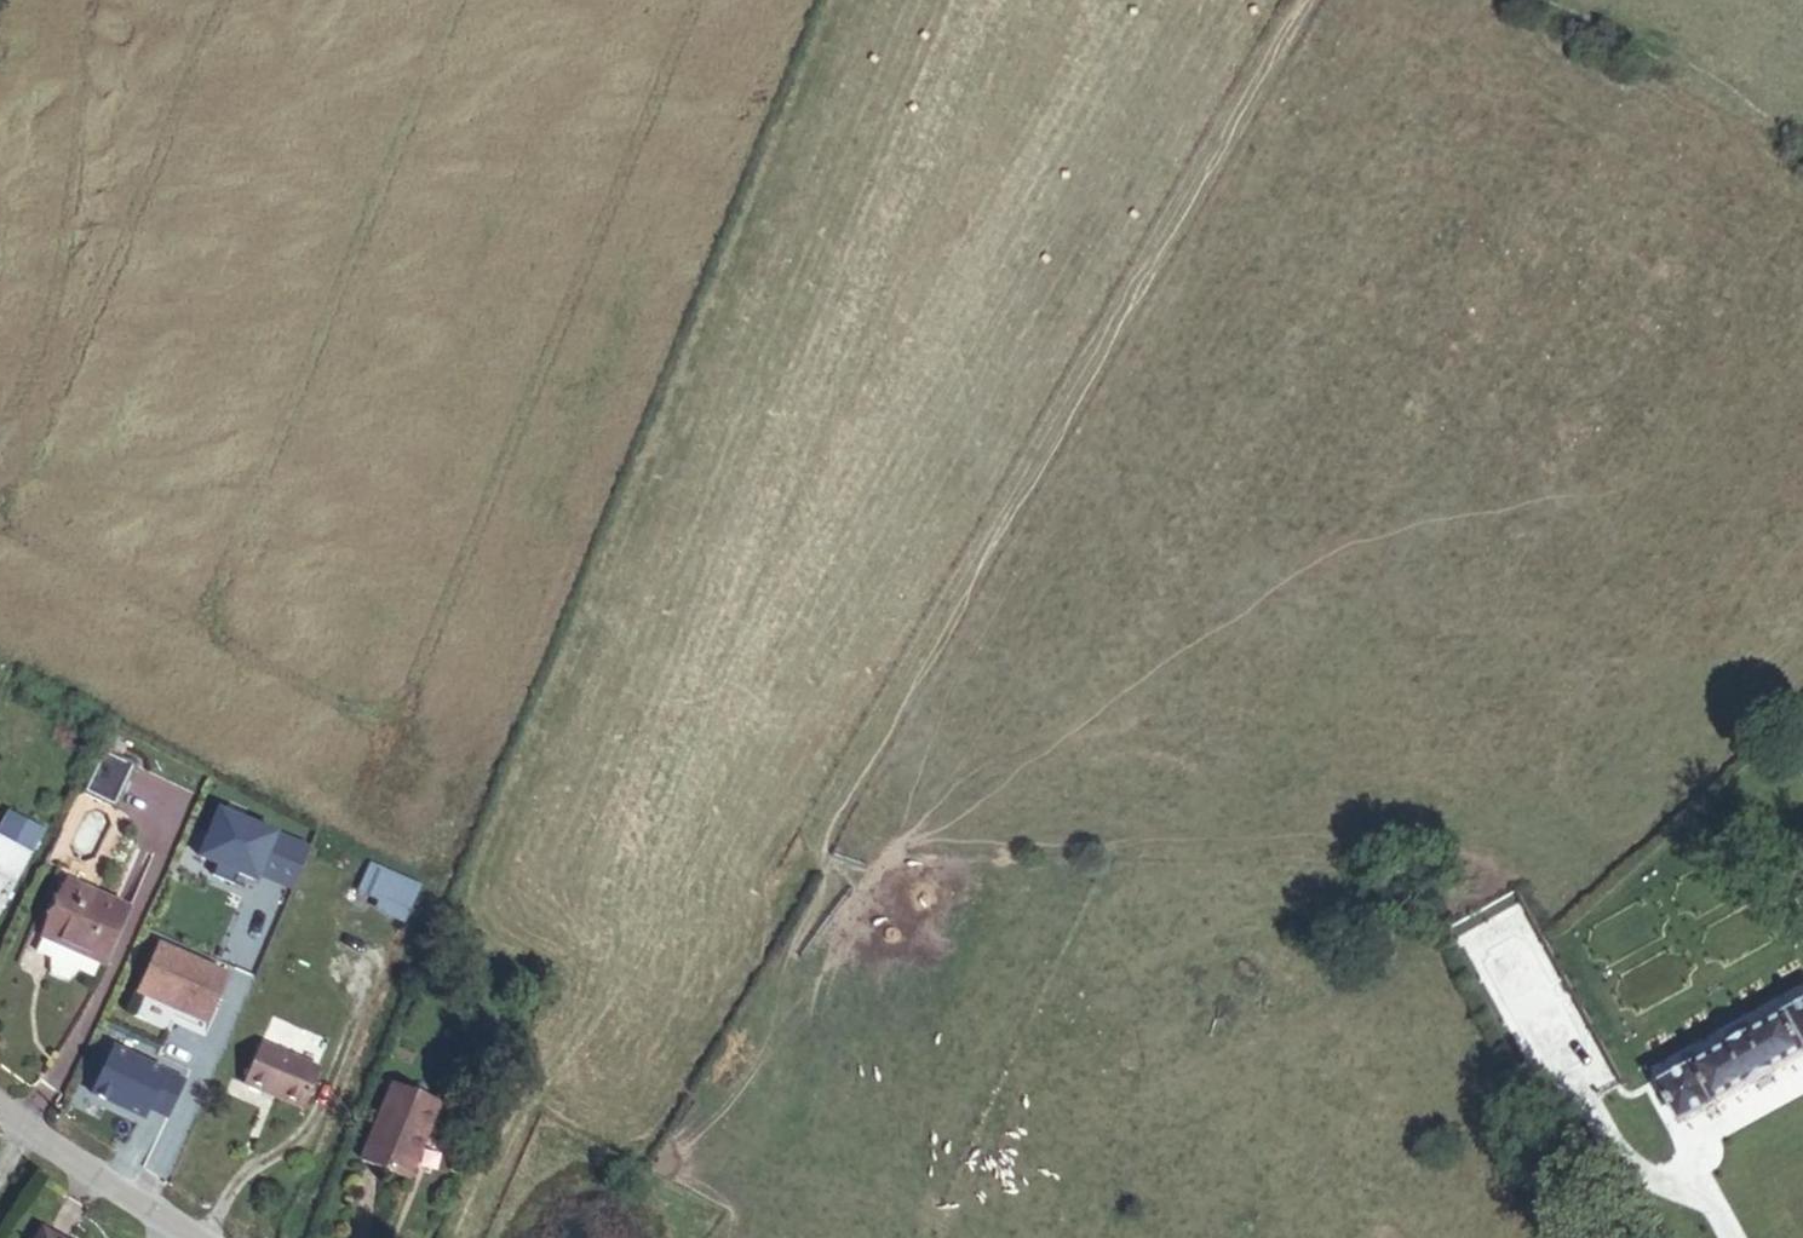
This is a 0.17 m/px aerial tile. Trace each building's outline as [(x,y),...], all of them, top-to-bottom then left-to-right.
[(136,765),(104,749),(82,793),(114,809),(136,765)] [(43,830),(10,812),(0,831),(0,909),(43,830)] [(419,888),(368,866),(358,890),(380,900),(376,909),(404,921),(419,888)] [(65,880),(40,936),(43,938),(36,952),(51,958),(50,974),(67,981),(78,971),(93,977),(99,963),(105,965),(131,909),(65,880)] [(1178,1017),(1304,971),(1293,934),(1165,982),(1178,1017)] [(226,975),(160,945),(141,988),(183,1007),(181,1011),(205,1022),(226,975)] [(1802,1066),(1802,1042),(1789,1013),(1623,1095),(1646,1141),(1802,1066)] [(244,1084),(303,1109),(320,1069),(261,1043),(244,1084)] [(380,1117),(362,1160),(409,1179),(440,1104),(393,1084),(387,1101),(380,1117)] [(373,1115),(380,1117),(387,1101),(380,1098),(373,1115)]
